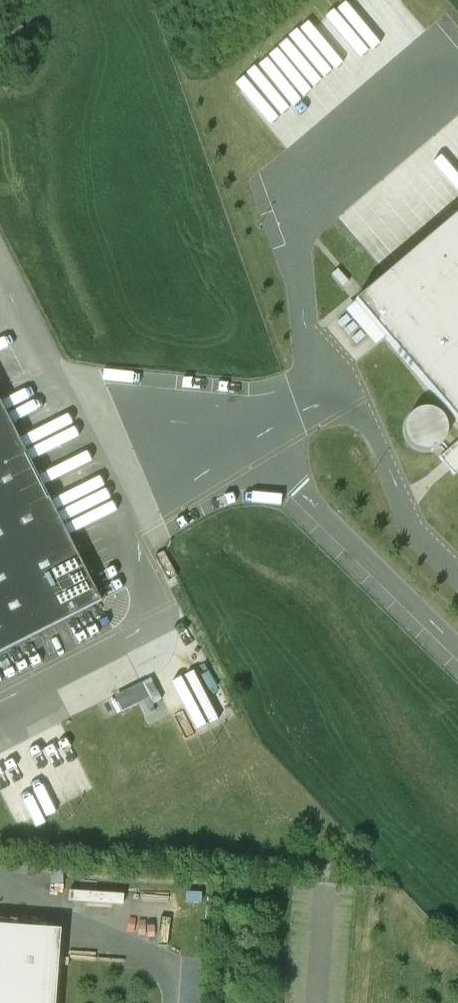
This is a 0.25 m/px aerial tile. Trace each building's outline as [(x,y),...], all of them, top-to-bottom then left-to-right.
[(343,47),(323,18),(285,44),(316,88),(337,74),(326,58),(343,47)] [(355,303),(457,423),(457,215),(355,303)] [(100,602),(0,404),(0,653),(100,602)] [(124,712),(157,694),(149,680),(116,698),(124,712)] [(61,931),(0,926),(0,1002),(56,1002),(61,931)]
